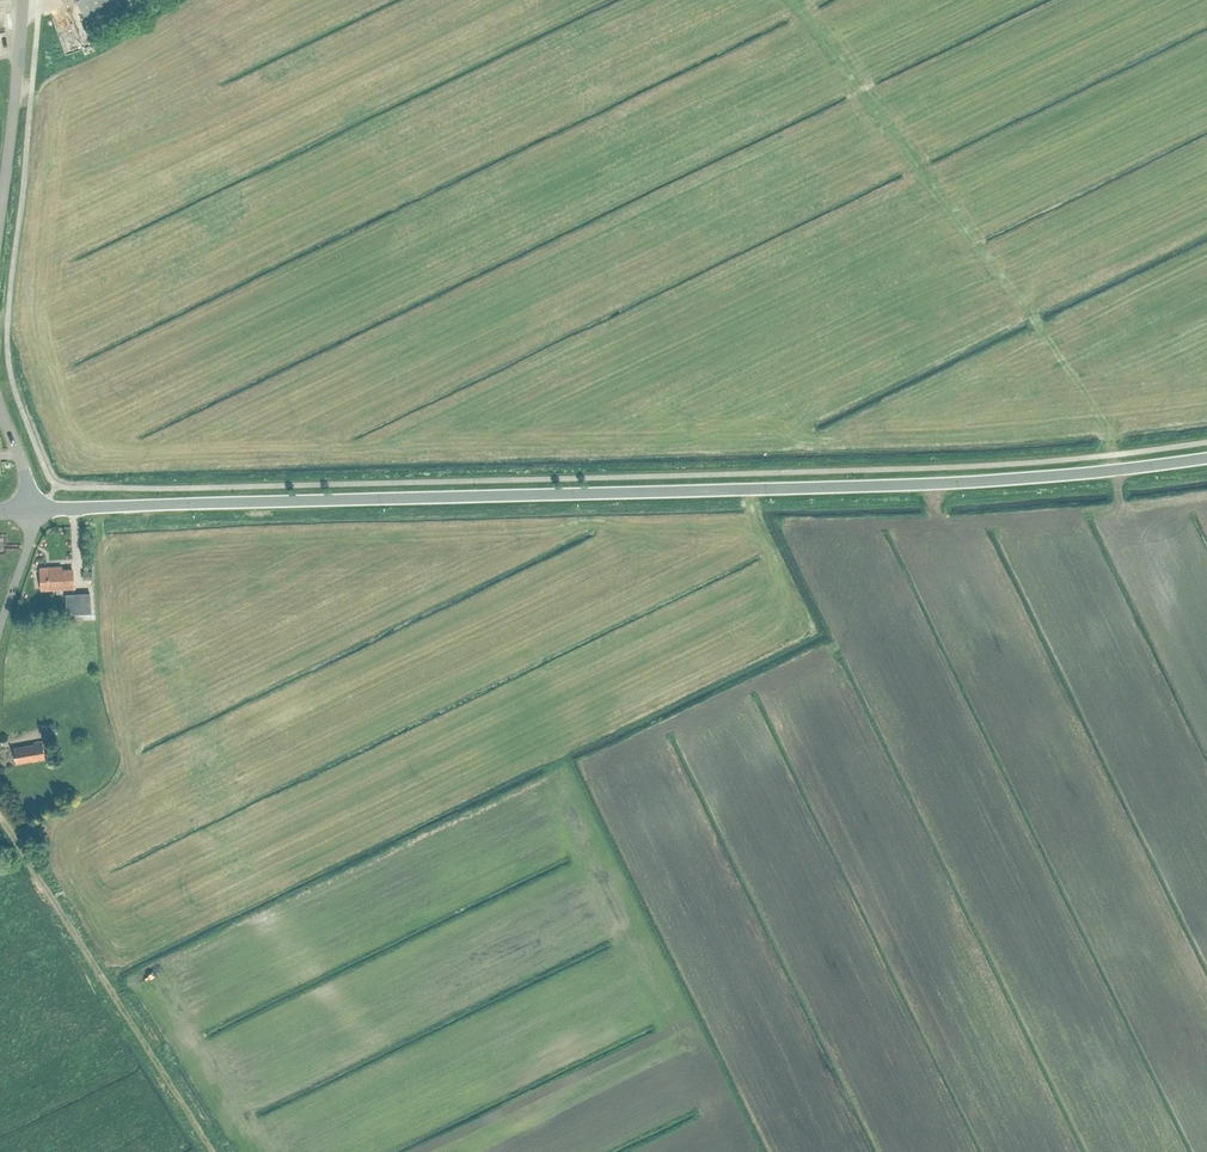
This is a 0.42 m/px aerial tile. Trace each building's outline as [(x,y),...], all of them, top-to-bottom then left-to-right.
[(89,25),(142,0),(78,0),(89,25)] [(62,567),(40,568),(41,588),(74,586),(73,570),(62,570),(62,567)] [(84,592),(66,593),(68,613),(86,612),(84,592)] [(52,725),(40,726),(41,735),(53,733),(52,725)] [(35,743),(14,747),(16,762),(45,757),(42,741),(34,742),(35,743)]
